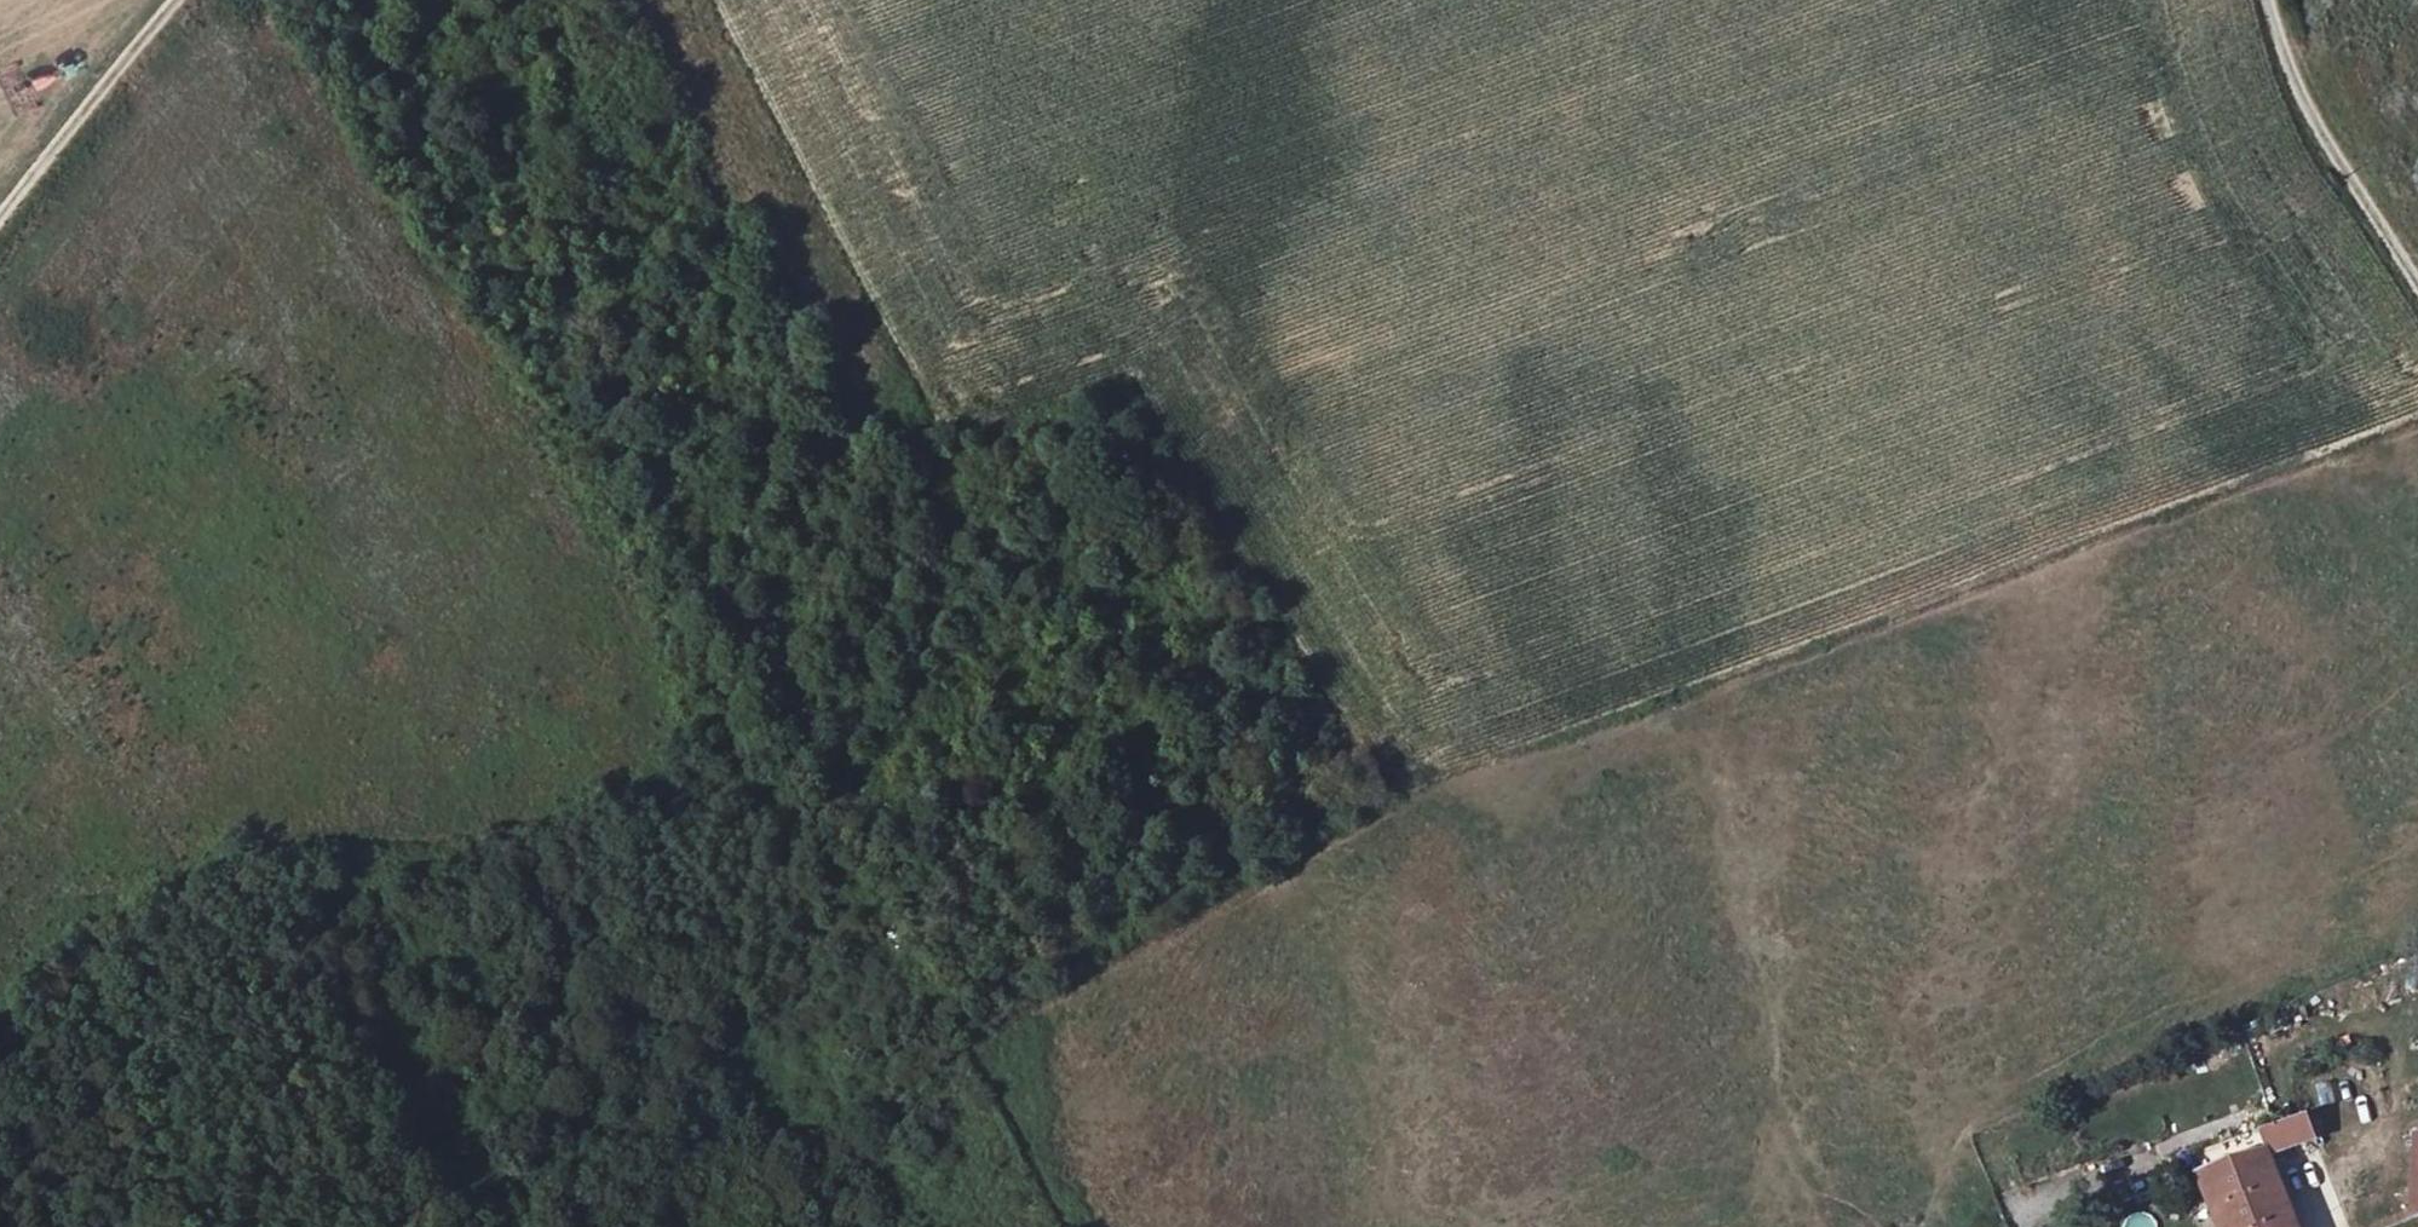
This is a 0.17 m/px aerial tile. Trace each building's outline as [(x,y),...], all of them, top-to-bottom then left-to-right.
[(2270,1133),(2265,1121),(2188,1152),(2200,1180),(2267,1155),(2278,1151),(2270,1133)] [(2270,1133),(2278,1151),(2312,1139),(2303,1121),(2270,1133)] [(2408,1212),(2417,1212),(2417,1126),(2407,1127),(2408,1212)] [(2267,1155),(2200,1180),(2220,1226),(2298,1226),(2267,1155)] [(2156,1215),(2129,1215),(2129,1226),(2156,1226),(2156,1215)]
